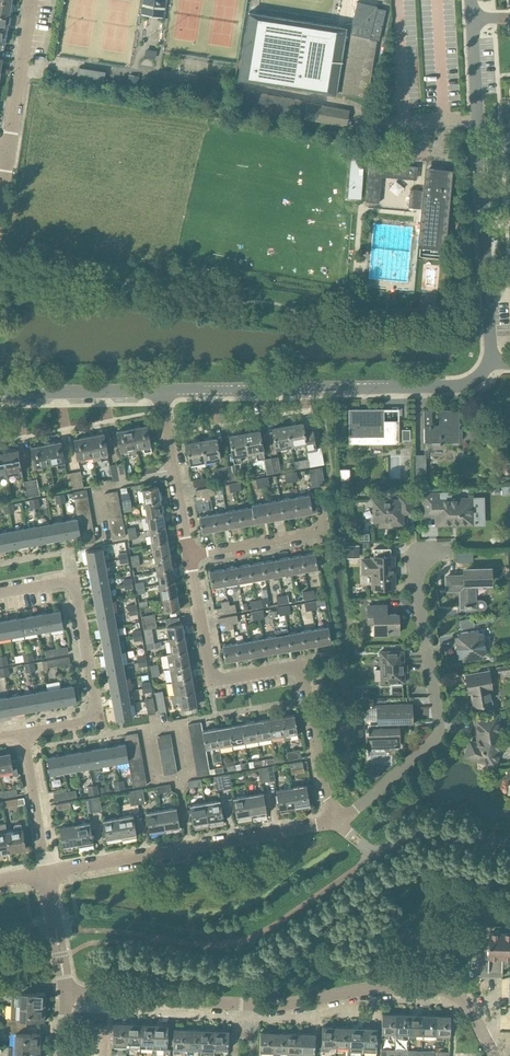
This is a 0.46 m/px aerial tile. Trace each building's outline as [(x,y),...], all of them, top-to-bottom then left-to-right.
[(11,3),(0,1),(0,15),(9,16),(11,3)] [(335,92),(343,94),(345,94),(368,98),(377,39),(379,40),(386,9),(377,7),(377,6),(357,1),(352,23),(346,24),(345,27),(335,92)] [(345,27),(338,26),(249,12),(249,13),(239,78),(328,92),(332,92),(335,93),(335,92),(345,27)] [(9,16),(0,15),(0,28),(7,29),(9,16)] [(166,71),(177,72),(178,64),(167,62),(166,71)] [(103,83),(103,82),(105,71),(79,67),(77,78),(77,79),(103,83)] [(246,90),(238,88),(236,88),(233,105),(243,107),(246,90)] [(300,117),(303,100),(248,90),(245,107),(300,117)] [(304,117),(347,125),(349,110),(307,102),(304,117)] [(351,149),(348,197),(360,198),(362,176),(357,175),(359,150),(351,149)] [(369,161),(366,201),(378,202),(381,176),(394,177),(395,164),(369,161)] [(414,179),(415,166),(395,164),(394,177),(414,179)] [(410,189),(409,207),(421,208),(418,246),(420,247),(420,256),(444,258),(445,249),(452,174),(442,173),(442,169),(439,169),(435,168),(435,172),(425,171),(423,190),(410,189)] [(350,409),(349,409),(349,444),(350,444),(350,436),(380,436),(383,436),(383,443),(398,443),(399,443),(399,420),(398,420),(398,422),(384,422),(384,409),(350,409)] [(432,411),(424,411),(424,442),(459,442),(459,409),(443,409),(443,424),(432,424),(432,411)] [(287,424),(291,445),(304,443),(306,453),(307,453),(309,466),(324,463),(321,448),(317,449),(313,430),(304,432),(302,422),(287,424)] [(291,445),(287,424),(272,427),(276,448),(291,445)] [(147,425),(132,428),(136,448),(143,446),(144,451),(151,450),(147,425)] [(137,453),(136,448),(132,428),(117,430),(122,455),(137,453)] [(244,432),(248,453),(256,451),(257,458),(264,457),(259,429),(244,432)] [(248,453),(244,432),(229,435),(234,462),(241,461),(239,454),(248,453)] [(104,433),(89,436),(92,456),(100,454),(101,459),(108,458),(104,433)] [(92,456),(89,436),(74,438),(79,463),(86,462),(85,457),(92,456)] [(201,440),(205,461),(220,458),(216,437),(201,440)] [(205,461),(201,440),(186,442),(190,463),(205,461)] [(61,441),(46,444),(50,464),(57,462),(58,467),(65,466),(61,441)] [(50,464),(46,444),(31,446),(36,472),(43,470),(42,465),(50,464)] [(2,452),(6,474),(15,473),(16,475),(22,474),(17,449),(2,452)] [(426,483),(426,462),(426,454),(416,453),(416,466),(415,483),(426,483)] [(271,457),(274,472),(281,471),(278,456),(271,457)] [(274,472),(271,457),(264,459),(266,473),(274,472)] [(116,464),(119,480),(126,478),(123,463),(116,464)] [(119,480),(116,464),(110,465),(112,481),(119,480)] [(157,471),(155,464),(139,467),(141,474),(157,471)] [(228,465),(231,480),(238,479),(235,464),(228,465)] [(231,480),(228,465),(221,466),(222,473),(216,474),(217,482),(231,480)] [(309,469),(312,487),(325,484),(322,467),(309,469)] [(73,472),(76,488),(83,486),(80,471),(73,472)] [(299,481),(297,471),(290,472),(291,482),(299,481)] [(76,488),(73,472),(66,473),(69,489),(76,488)] [(270,485),(268,476),(261,477),(263,487),(270,485)] [(193,480),(194,487),(209,484),(208,477),(193,480)] [(30,480),(33,496),(40,494),(36,478),(30,480)] [(33,496),(30,480),(23,481),(26,497),(33,496)] [(144,502),(160,500),(157,486),(142,488),(144,502)] [(210,495),(208,488),(195,490),(196,496),(201,495),(202,501),(211,499),(210,495)] [(87,496),(86,490),(73,492),(74,498),(87,496)] [(105,499),(118,497),(117,491),(104,493),(105,499)] [(298,514),(313,512),(310,494),(294,497),(298,514)] [(425,512),(426,512),(437,511),(438,523),(451,523),(452,521),(457,520),(459,522),(472,522),(472,518),(474,516),(473,512),(472,510),(471,499),(464,499),(462,497),(458,497),(456,499),(438,500),(437,494),(424,494),(425,512)] [(412,513),(411,495),(399,496),(399,499),(373,500),(374,522),(391,521),(391,524),(396,524),(397,523),(403,523),(403,513),(412,513)] [(74,498),(75,505),(88,502),(87,496),(74,498)] [(118,497),(105,499),(106,506),(119,503),(118,497)] [(283,516),(298,514),(294,497),(280,499),(283,516)] [(269,519),(283,516),(280,499),(266,502),(269,519)] [(162,513),(160,500),(144,502),(147,516),(162,513)] [(75,505),(76,511),(89,509),(88,502),(75,505)] [(255,521),(269,519),(266,502),(252,504),(255,521)] [(107,512),(120,510),(119,503),(106,506),(107,512)] [(241,523),(255,521),(252,504),(252,506),(239,508),(241,523)] [(228,525),(241,523),(239,508),(226,510),(228,525)] [(76,511),(77,518),(90,516),(89,509),(76,511)] [(120,510),(107,512),(109,519),(121,516),(120,510)] [(215,528),(228,525),(226,510),(212,512),(215,528)] [(215,528),(212,512),(199,515),(202,530),(215,528)] [(147,516),(149,529),(165,526),(162,513),(147,516)] [(92,522),(90,516),(77,518),(78,525),(92,522)] [(110,525),(123,523),(121,516),(109,519),(110,525)] [(77,518),(64,521),(67,537),(80,534),(80,531),(78,525),(77,518)] [(54,539),(67,537),(64,521),(51,523),(54,539)] [(93,529),(92,522),(78,525),(80,531),(93,529)] [(41,542),(54,539),(51,523),(38,525),(41,542)] [(123,523),(110,525),(111,532),(124,529),(123,523)] [(28,544),(41,542),(38,525),(25,528),(28,544)] [(149,529),(152,543),(167,540),(165,526),(149,529)] [(15,546),(28,544),(25,528),(12,530),(15,546)] [(94,535),(93,529),(80,531),(80,534),(81,537),(94,535)] [(124,529),(111,532),(112,538),(125,536),(124,529)] [(15,546),(12,530),(0,532),(0,537),(2,549),(15,546)] [(81,537),(82,544),(95,542),(94,535),(81,537)] [(152,543),(154,557),(170,554),(167,540),(152,543)] [(359,545),(348,546),(348,556),(360,556),(359,548),(359,545)] [(88,564),(104,561),(102,548),(86,551),(88,564)] [(395,587),(394,565),(394,555),(391,555),(390,548),(374,548),(374,556),(372,556),(372,558),(362,559),(363,572),(372,572),(373,588),(380,587),(382,589),(386,589),(388,587),(395,587)] [(304,570),(318,567),(315,552),(302,554),(304,570)] [(154,557),(157,570),(172,567),(170,554),(154,557)] [(302,554),(293,556),(288,557),(291,572),(304,570),(302,554)] [(288,557),(275,559),(278,575),(291,572),(288,557)] [(275,559),(262,562),(265,577),(278,575),(275,559)] [(107,574),(104,561),(88,564),(90,577),(107,574)] [(262,562),(249,564),(252,579),(265,577),(262,562)] [(249,564),(236,566),(239,582),(252,579),(249,564)] [(236,566),(223,569),(226,584),(239,582),(236,566)] [(157,570),(159,584),(175,581),(172,567),(157,570)] [(226,584),(223,569),(209,571),(212,587),(226,584)] [(491,581),(490,569),(464,570),(465,575),(447,576),(447,589),(461,589),(461,600),(465,604),(465,606),(471,606),(471,608),(482,608),(483,607),(484,606),(485,604),(484,602),(483,601),(481,600),(474,601),(474,582),(491,581)] [(90,577),(93,590),(109,587),(107,574),(90,577)] [(177,595),(175,581),(159,584),(162,598),(177,595)] [(93,590),(95,603),(111,600),(109,587),(93,590)] [(177,595),(162,598),(164,612),(180,609),(177,595)] [(95,603),(97,616),(114,613),(111,600),(95,603)] [(231,612),(229,604),(228,600),(221,602),(222,607),(217,608),(218,615),(231,612)] [(368,623),(374,622),(374,636),(389,635),(389,633),(399,633),(399,621),(397,621),(397,613),(385,613),(385,604),(368,605),(368,623)] [(47,613),(50,629),(63,626),(60,610),(47,613)] [(47,613),(34,615),(37,631),(50,629),(47,613)] [(97,616),(100,628),(116,626),(114,613),(97,616)] [(142,623),(155,620),(154,614),(141,616),(142,623)] [(34,615),(21,617),(24,633),(37,631),(34,615)] [(233,623),(231,616),(218,618),(220,624),(225,624),(225,629),(234,628),(233,623)] [(21,617),(8,620),(11,636),(24,633),(21,617)] [(11,636),(8,620),(0,621),(0,638),(11,636)] [(155,620),(142,623),(144,630),(157,627),(155,620)] [(169,639),(184,637),(182,623),(167,625),(169,639)] [(100,628),(102,643),(119,641),(116,626),(100,628)] [(329,626),(315,628),(318,644),(331,641),(329,626)] [(278,651),(291,649),(289,633),(288,628),(275,631),(276,636),(275,636),(278,651)] [(304,646),(318,644),(315,628),(301,631),(304,646)] [(463,660),(483,657),(482,653),(486,652),(483,633),(479,633),(478,629),(458,633),(459,636),(455,637),(459,657),(462,656),(463,660)] [(291,649),(304,646),(301,631),(289,633),(291,649)] [(275,636),(262,638),(265,653),(278,651),(275,636)] [(187,650),(184,637),(169,639),(172,653),(187,650)] [(262,638),(249,640),(252,656),(265,653),(262,638)] [(249,640),(236,643),(239,658),(252,656),(249,640)] [(102,643),(104,654),(120,651),(119,641),(102,643)] [(239,658),(236,643),(222,645),(225,661),(239,658)] [(53,649),(55,656),(67,653),(66,646),(53,649)] [(55,656),(53,649),(44,650),(46,657),(55,656)] [(189,664),(187,650),(172,653),(166,654),(169,668),(189,664)] [(405,682),(404,670),(404,650),(380,651),(381,683),(405,682)] [(104,654),(107,667),(123,664),(120,651),(104,654)] [(55,659),(56,666),(69,663),(68,656),(55,659)] [(56,666),(55,659),(46,660),(48,667),(56,666)] [(107,667),(109,680),(125,677),(123,664),(107,667)] [(192,678),(189,664),(169,668),(171,681),(192,678)] [(497,667),(499,678),(509,676),(509,665),(497,667)] [(492,703),(490,689),(492,689),(489,670),(465,674),(469,693),(471,692),(473,706),(492,703)] [(109,680),(111,693),(127,690),(125,677),(109,680)] [(194,691),(192,678),(171,681),(174,695),(194,691)] [(60,687),(63,703),(76,701),(73,685),(60,687)] [(50,706),(63,703),(60,687),(47,689),(50,706)] [(37,708),(50,706),(47,689),(34,692),(37,708)] [(111,693),(114,706),(130,703),(127,690),(111,693)] [(174,695),(171,695),(172,703),(180,701),(182,708),(197,705),(194,691),(174,695)] [(24,710),(37,708),(34,692),(21,694),(24,710)] [(11,713),(24,710),(21,694),(8,696),(11,713)] [(11,713),(8,696),(0,698),(0,715),(11,713)] [(148,714),(155,712),(152,697),(145,699),(148,714)] [(163,697),(156,698),(158,712),(166,710),(163,697)] [(130,703),(114,706),(116,719),(132,716),(130,703)] [(378,704),(378,723),(380,723),(380,727),(366,728),(366,732),(367,732),(367,746),(388,746),(388,744),(399,744),(398,722),(412,722),(412,703),(378,704)] [(281,716),(284,735),(285,740),(290,739),(289,734),(297,733),(294,714),(281,716)] [(494,764),(495,761),(497,760),(498,755),(497,753),(498,751),(496,750),(501,737),(497,715),(476,719),(479,739),(480,739),(479,744),(471,741),(467,751),(469,756),(478,759),(480,761),(486,763),(488,762),(494,764)] [(281,716),(267,719),(271,737),(284,735),(281,716)] [(267,719),(254,721),(258,740),(271,737),(267,719)] [(254,721),(241,723),(245,742),(258,740),(254,721)] [(189,731),(202,728),(201,722),(188,724),(189,731)] [(241,723),(229,725),(232,744),(245,742),(241,723)] [(219,747),(232,744),(229,725),(215,728),(219,747)] [(202,728),(189,731),(190,737),(203,735),(202,728)] [(219,747),(215,728),(202,730),(206,749),(219,747)] [(125,741),(138,739),(137,732),(124,735),(125,741)] [(158,742),(171,740),(170,734),(157,736),(158,742)] [(191,743),(204,741),(203,735),(190,737),(191,743)] [(126,748),(139,746),(138,739),(125,741),(126,748)] [(159,749),(172,747),(171,740),(158,742),(159,749)] [(192,750),(205,748),(204,741),(191,743),(192,750)] [(112,746),(115,762),(128,760),(125,744),(112,746)] [(112,746),(99,748),(102,764),(115,762),(112,746)] [(139,746),(126,748),(127,754),(140,752),(139,746)] [(161,755),(173,753),(172,747),(159,749),(161,755)] [(99,748),(86,750),(89,767),(102,764),(99,748)] [(205,748),(192,750),(193,757),(206,754),(205,748)] [(287,752),(288,760),(302,758),(300,749),(287,752)] [(86,750),(73,753),(76,769),(89,767),(86,750)] [(12,770),(13,775),(18,775),(15,759),(11,760),(9,752),(0,754),(0,772),(12,770)] [(128,761),(141,759),(140,752),(127,754),(128,761)] [(63,771),(76,769),(73,753),(60,755),(63,771)] [(173,753),(161,755),(162,762),(175,759),(173,753)] [(206,754),(193,757),(194,763),(208,761),(206,754)] [(63,771),(60,755),(47,757),(50,773),(63,771)] [(129,767),(143,765),(141,759),(128,761),(129,767)] [(163,768),(176,766),(175,759),(162,762),(163,768)] [(196,769),(209,767),(208,761),(194,763),(196,769)] [(287,764),(288,770),(303,768),(302,761),(287,764)] [(131,774),(144,771),(143,765),(129,767),(131,774)] [(176,766),(163,768),(164,774),(177,772),(176,766)] [(265,767),(268,781),(275,780),(273,766),(265,767)] [(209,767),(196,769),(197,778),(210,775),(209,767)] [(268,781),(265,767),(258,769),(261,783),(268,781)] [(132,780),(145,778),(144,771),(131,774),(132,780)] [(222,775),(225,789),(232,788),(229,774),(222,775)] [(225,789),(222,775),(215,776),(208,777),(209,783),(216,782),(218,790),(225,789)] [(145,778),(132,780),(133,787),(146,784),(145,778)] [(201,779),(197,779),(187,781),(188,787),(202,785),(201,779)] [(171,790),(170,784),(157,786),(158,793),(171,790)] [(291,787),(295,809),(310,806),(306,785),(291,787)] [(295,809),(291,787),(276,790),(280,811),(295,809)] [(2,791),(4,797),(17,795),(16,788),(2,791)] [(135,790),(138,804),(145,803),(142,789),(135,790)] [(66,791),(68,798),(76,797),(75,790),(66,791)] [(138,804),(135,790),(128,791),(130,805),(138,804)] [(68,798),(66,791),(53,794),(55,800),(68,798)] [(248,795),(252,816),(267,814),(263,792),(248,795)] [(252,816),(248,795),(233,797),(237,819),(252,816)] [(92,798),(94,812),(101,810),(99,796),(92,798)] [(2,801),(3,808),(18,805),(17,798),(2,801)] [(94,812),(92,798),(85,799),(87,813),(94,812)] [(208,820),(208,824),(224,821),(220,799),(205,802),(208,820)] [(55,804),(56,811),(71,808),(70,802),(55,804)] [(208,824),(208,820),(205,802),(189,805),(193,826),(208,824)] [(163,820),(165,831),(180,829),(176,807),(161,810),(163,820)] [(165,831),(163,820),(161,810),(146,812),(150,834),(165,831)] [(117,817),(118,820),(122,839),(137,836),(133,814),(117,817)] [(122,839),(118,820),(117,817),(102,820),(106,841),(122,839)] [(74,825),(78,846),(93,843),(90,822),(74,825)] [(7,831),(10,851),(25,849),(21,823),(14,824),(15,830),(7,831)] [(78,846),(74,825),(59,827),(63,849),(78,846)] [(7,831),(0,833),(0,853),(10,851),(7,831)] [(490,932),(489,957),(509,958),(509,933),(490,932)] [(11,991),(11,1005),(45,1006),(45,992),(31,992),(31,985),(29,984),(11,984),(11,991)] [(7,1018),(6,1025),(26,1026),(27,1019),(44,1020),(45,1006),(11,1005),(10,1018),(7,1018)] [(382,1013),(382,1019),(382,1037),(389,1038),(389,1033),(395,1033),(396,1033),(396,1013),(382,1013)] [(410,1014),(396,1013),(396,1033),(395,1033),(395,1038),(403,1038),(403,1033),(409,1033),(410,1014)] [(423,1014),(410,1014),(409,1033),(409,1038),(416,1039),(417,1034),(423,1034),(423,1014)] [(437,1015),(423,1014),(423,1034),(422,1039),(430,1039),(430,1034),(436,1034),(437,1034),(437,1015)] [(451,1015),(437,1015),(437,1034),(436,1034),(436,1039),(443,1040),(444,1035),(450,1035),(451,1015)] [(120,1042),(126,1042),(127,1023),(113,1022),(113,1038),(112,1047),(120,1047),(120,1042)] [(141,1024),(127,1023),(126,1042),(126,1047),(133,1048),(134,1042),(139,1042),(140,1043),(141,1024)] [(154,1024),(141,1024),(140,1043),(139,1042),(139,1048),(153,1048),(153,1043),(154,1024)] [(153,1048),(160,1049),(167,1049),(168,1044),(168,1025),(154,1024),(153,1043),(153,1048)] [(15,1046),(40,1047),(40,1033),(26,1032),(26,1026),(6,1025),(6,1032),(15,1033),(15,1046)] [(329,1045),(335,1045),(336,1045),(336,1038),(336,1026),(323,1026),(322,1050),(329,1051),(329,1045)] [(350,1027),(336,1026),(336,1038),(336,1045),(335,1045),(335,1051),(343,1051),(343,1046),(349,1046),(350,1046),(350,1027)] [(363,1027),(350,1027),(350,1046),(349,1046),(349,1051),(356,1051),(356,1046),(362,1046),(363,1046),(363,1027)] [(378,1027),(363,1027),(363,1046),(362,1046),(362,1052),(370,1052),(370,1046),(377,1047),(377,1038),(378,1027)] [(181,1048),(187,1048),(188,1038),(188,1029),(174,1028),(174,1038),(173,1052),(181,1053),(181,1048)] [(202,1029),(188,1029),(188,1038),(187,1048),(186,1053),(194,1053),(194,1048),(200,1048),(201,1048),(201,1038),(202,1029)] [(200,1048),(200,1053),(208,1054),(213,1054),(214,1049),(215,1030),(202,1029),(201,1038),(201,1048),(200,1048)] [(229,1030),(215,1030),(214,1049),(213,1054),(221,1054),(221,1051),(228,1052),(228,1049),(229,1030)] [(260,1031),(260,1038),(260,1055),(265,1055),(267,1055),(267,1051),(273,1051),(274,1051),(274,1038),(274,1032),(260,1031)] [(274,1032),(274,1038),(274,1051),(273,1051),(273,1055),(281,1055),(281,1051),(287,1052),(288,1052),(288,1032),(274,1032)] [(288,1032),(288,1052),(287,1052),(287,1055),(294,1055),(294,1052),(300,1052),(301,1052),(302,1033),(288,1032)] [(302,1033),(301,1052),(300,1052),(300,1055),(314,1055),(314,1053),(315,1038),(315,1033),(302,1033)] [(15,1046),(14,1055),(39,1055),(40,1047),(15,1046)]
